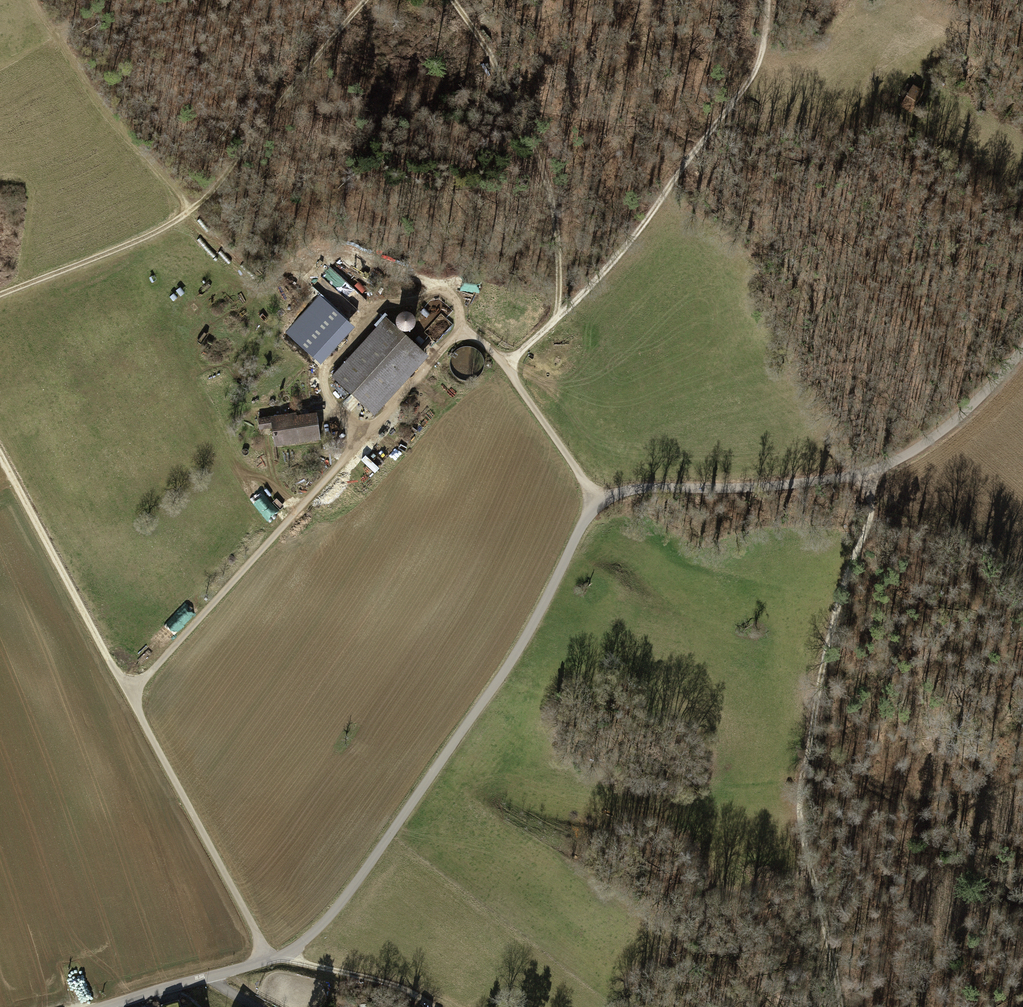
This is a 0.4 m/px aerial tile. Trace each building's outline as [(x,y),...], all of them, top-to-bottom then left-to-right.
[(910,111),(922,93),(913,87),(913,88),(908,85),(903,93),(908,96),(902,106),(910,111)] [(353,328),(320,298),(288,333),(321,362),(353,328)] [(414,362),(423,352),(396,327),(387,337),(377,328),(332,377),(374,415),(401,386),(396,381),(409,367),(411,369),(416,363),(414,362)] [(319,437),(316,414),(290,417),(289,415),(271,417),(275,446),(295,443),(294,440),(319,437)]
